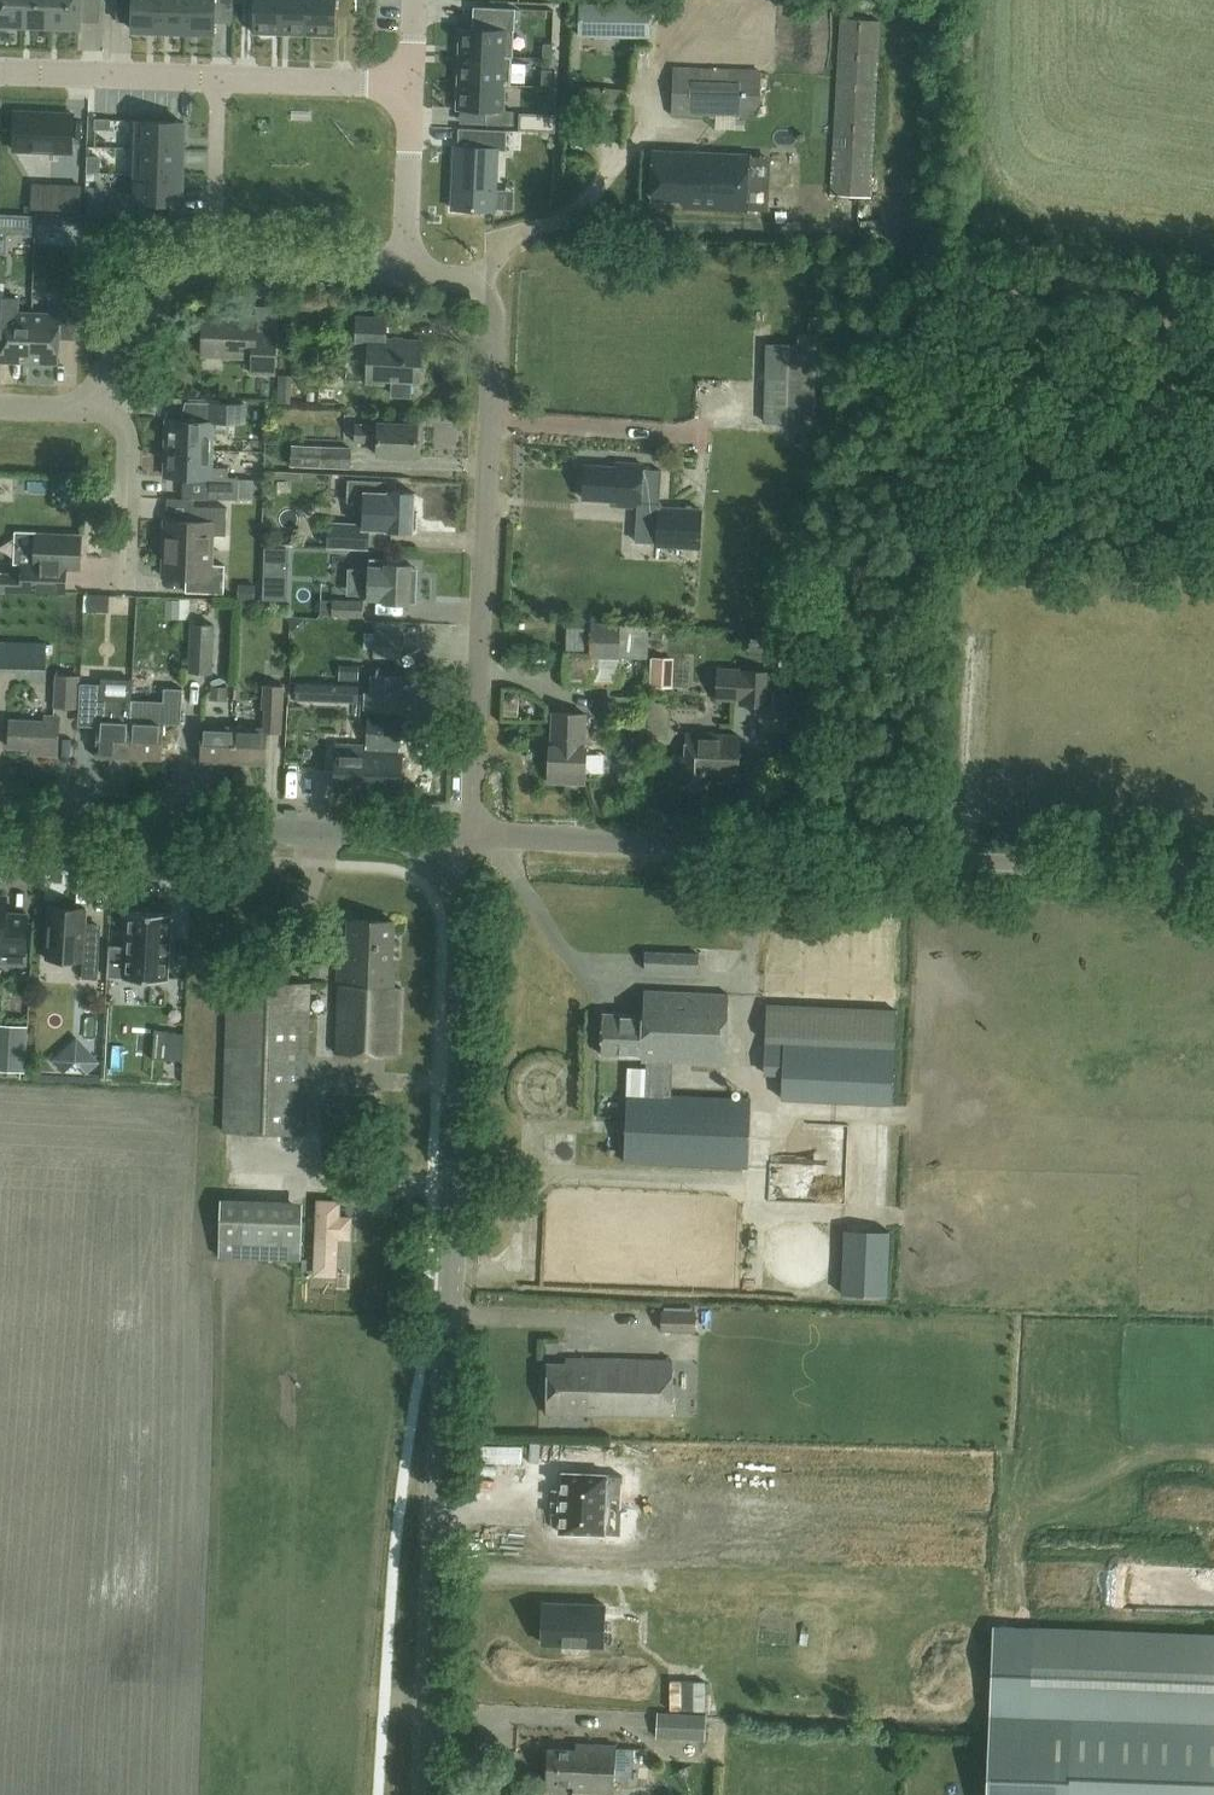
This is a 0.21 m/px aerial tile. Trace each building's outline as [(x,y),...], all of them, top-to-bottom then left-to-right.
[(23,23),(24,0),(0,0),(0,22),(23,23)] [(23,23),(51,25),(52,0),(24,0),(23,23)] [(80,26),(80,0),(52,0),(51,25),(80,26)] [(119,4),(134,4),(134,21),(134,29),(159,30),(160,0),(119,0),(119,4)] [(159,30),(187,31),(188,0),(160,0),(159,30)] [(187,31),(214,32),(215,0),(188,0),(187,31)] [(254,32),(281,33),(282,0),(255,0),(254,32)] [(281,33),(307,34),(309,0),(282,0),(281,33)] [(307,34),(335,35),(336,0),(309,0),(307,34)] [(716,58),(714,106),(750,107),(752,59),(765,59),(767,2),(721,0),(681,0),(678,56),(716,58)] [(579,3),(578,36),(649,39),(650,5),(579,3)] [(871,196),(881,19),(840,17),(829,193),(871,196)] [(460,27),(459,54),(507,56),(508,29),(460,27)] [(543,43),(543,58),(552,58),(553,43),(543,43)] [(459,54),(458,81),(505,83),(507,56),(459,54)] [(542,69),(542,84),(552,84),(552,70),(542,69)] [(624,109),(628,78),(592,74),(591,86),(578,85),(577,106),(624,109)] [(458,81),(457,108),(504,110),(505,83),(458,81)] [(74,113),(16,110),(14,149),(72,151),(74,113)] [(95,117),(94,128),(110,128),(110,117),(95,117)] [(132,120),(131,147),(183,149),(184,122),(132,120)] [(456,145),(454,208),(495,210),(497,149),(507,150),(508,129),(469,128),(468,146),(456,145)] [(131,147),(130,175),(136,175),(182,176),(183,149),(131,147)] [(685,199),(685,207),(746,209),(748,153),(707,151),(706,159),(693,158),(693,153),(655,151),(653,197),(685,199)] [(86,152),(85,168),(99,168),(100,152),(86,152)] [(136,175),(135,201),(140,201),(140,216),(171,217),(172,202),(182,202),(182,176),(136,175)] [(33,183),(32,207),(52,208),(52,184),(33,183)] [(33,312),(19,312),(19,297),(0,296),(0,330),(3,330),(2,360),(31,361),(33,312)] [(33,312),(31,361),(59,362),(61,333),(80,333),(81,299),(62,299),(61,314),(33,312)] [(203,354),(254,357),(253,372),(275,372),(277,331),(256,330),(257,315),(205,312),(203,354)] [(805,314),(803,332),(818,333),(818,334),(820,334),(820,315),(805,314)] [(385,381),(385,377),(394,378),(393,394),(411,395),(411,379),(421,379),(423,340),(386,338),(387,317),(358,316),(357,343),(370,343),(368,381),(385,381)] [(817,378),(818,334),(818,333),(803,332),(798,332),(798,342),(766,342),(764,421),(815,422),(816,378),(817,378)] [(272,388),(278,388),(278,402),(291,402),(292,376),(279,375),(279,379),(272,378),(272,388)] [(168,448),(213,450),(213,432),(230,433),(231,422),(245,423),(246,403),(211,402),(210,421),(168,420),(168,448)] [(379,443),(378,455),(418,457),(420,425),(379,424),(379,426),(356,425),(355,442),(379,443)] [(351,467),(352,445),(292,443),(291,465),(351,467)] [(209,498),(238,499),(253,499),(254,478),(229,477),(229,467),(212,467),(213,450),(168,448),(166,476),(210,478),(209,498)] [(641,508),(641,502),(661,503),(663,471),(644,470),(644,464),(617,463),(617,467),(586,466),(584,498),(620,500),(620,506),(641,508)] [(0,479),(0,507),(19,508),(20,480),(0,479)] [(327,543),(367,548),(368,544),(389,545),(391,534),(389,534),(389,530),(414,531),(415,493),(390,492),(390,480),(349,479),(347,511),(362,512),(362,515),(389,517),(389,528),(369,528),(369,523),(329,521),(327,543)] [(164,547),(213,549),(213,535),(226,535),(227,507),(189,505),(188,520),(165,519),(164,547)] [(703,509),(661,507),(659,544),(701,546),(703,509)] [(0,578),(0,591),(65,594),(66,570),(80,571),(82,534),(36,532),(35,563),(22,562),(22,573),(0,572),(0,578)] [(213,549),(164,547),(163,576),(186,577),(185,591),(224,593),(225,565),(212,564),(213,549)] [(384,603),(410,604),(411,586),(418,586),(419,568),(412,568),(412,564),(387,563),(387,560),(371,559),(369,599),(384,599),(384,603)] [(239,583),(238,600),(255,601),(256,584),(239,583)] [(89,594),(88,610),(109,611),(110,595),(89,594)] [(363,601),(332,599),(320,598),(320,614),(362,616),(363,601)] [(180,601),(176,621),(195,624),(198,604),(180,601)] [(564,649),(563,674),(567,674),(566,684),(588,685),(589,658),(591,658),(591,656),(620,657),(620,656),(649,656),(649,623),(621,622),(592,621),(591,650),(584,650),(584,649),(568,649),(564,649)] [(568,627),(568,649),(584,649),(585,627),(568,627)] [(377,631),(376,656),(402,657),(404,632),(377,631)] [(673,686),(674,657),(653,656),(652,685),(673,686)] [(341,681),(359,682),(359,664),(341,664),(341,681)] [(741,698),(741,702),(770,704),(772,670),(718,668),(717,696),(741,698)] [(78,708),(80,675),(56,673),(53,706),(78,708)] [(365,710),(373,710),(418,712),(420,677),(372,676),(371,695),(366,694),(365,710)] [(111,693),(131,692),(131,679),(110,679),(111,693)] [(270,723),(288,726),(293,682),(275,680),(270,723)] [(129,758),(132,699),(101,697),(101,683),(81,682),(79,718),(98,719),(96,756),(129,758)] [(359,696),(361,683),(340,682),(339,695),(359,696)] [(132,699),(129,758),(162,760),(164,723),(181,724),(183,689),(164,688),(164,701),(132,699)] [(192,720),(202,721),(204,695),(195,694),(192,720)] [(648,731),(662,732),(669,724),(670,710),(663,702),(651,701),(648,731)] [(553,711),(552,745),(549,745),(548,771),(548,783),(585,784),(585,772),(587,712),(553,711)] [(44,748),(43,754),(58,755),(60,716),(45,715),(44,721),(11,719),(9,746),(44,748)] [(368,718),(366,745),(369,745),(367,791),(399,793),(401,752),(400,752),(401,720),(368,718)] [(233,763),(235,726),(202,725),(201,762),(233,763)] [(235,726),(233,763),(266,764),(268,727),(235,726)] [(687,732),(686,753),(675,752),(674,782),(681,783),(682,785),(696,785),(698,783),(718,784),(718,777),(738,778),(740,734),(687,732)] [(442,750),(441,736),(420,737),(421,751),(442,750)] [(369,745),(366,745),(337,743),(335,790),(367,791),(369,745)] [(620,759),(611,760),(612,793),(621,793),(620,759)] [(312,800),(311,775),(291,776),(293,801),(312,800)] [(24,963),(27,915),(26,915),(25,924),(4,923),(6,896),(0,896),(0,962),(24,963)] [(83,948),(84,921),(85,907),(73,907),(74,903),(58,902),(58,906),(47,906),(45,958),(82,959),(81,977),(95,977),(97,949),(83,948)] [(109,944),(107,977),(167,980),(171,913),(128,910),(126,945),(109,944)] [(394,921),(348,919),(347,956),(338,956),(335,1051),(399,1053),(401,986),(395,985),(395,964),(392,964),(394,921)] [(644,969),(683,971),(700,971),(700,952),(684,952),(644,950),(644,969)] [(228,980),(224,1130),(306,1132),(311,983),(228,980)] [(672,1094),(673,1061),(726,1063),(729,993),(645,989),(644,1014),(604,1012),(602,1053),(642,1055),(642,1059),(646,1060),(645,1093),(628,1092),(625,1160),(748,1166),(751,1097),(672,1094)] [(768,1003),(766,1040),(764,1075),(782,1076),(781,1097),(891,1103),(895,1044),(896,1009),(768,1003)] [(11,1037),(27,1038),(28,1026),(11,1025),(11,1037)] [(167,1030),(156,1029),(154,1058),(165,1059),(165,1058),(167,1032),(167,1030)] [(558,1107),(568,1086),(549,1077),(539,1097),(558,1107)] [(221,1198),(218,1257),(301,1260),(303,1201),(221,1198)] [(338,1217),(339,1201),(318,1200),(315,1274),(335,1275),(337,1237),(349,1238),(350,1217),(338,1217)] [(844,1228),(841,1289),(841,1293),(889,1295),(892,1230),(844,1228)] [(695,1331),(696,1310),(662,1310),(661,1330),(695,1331)] [(548,1362),(547,1413),(672,1415),(673,1360),(579,1357),(577,1362),(566,1362),(548,1362)] [(559,1532),(602,1535),(604,1491),(622,1492),(623,1475),(562,1472),(559,1532)] [(544,1602),(543,1643),(603,1645),(604,1604),(544,1602)] [(994,1628),(987,1794),(1213,1794),(1213,1637),(994,1628)] [(658,1712),(656,1737),(705,1740),(706,1715),(658,1712)] [(574,1783),(573,1789),(614,1791),(617,1744),(577,1742),(576,1749),(549,1747),(547,1782),(574,1783)]
